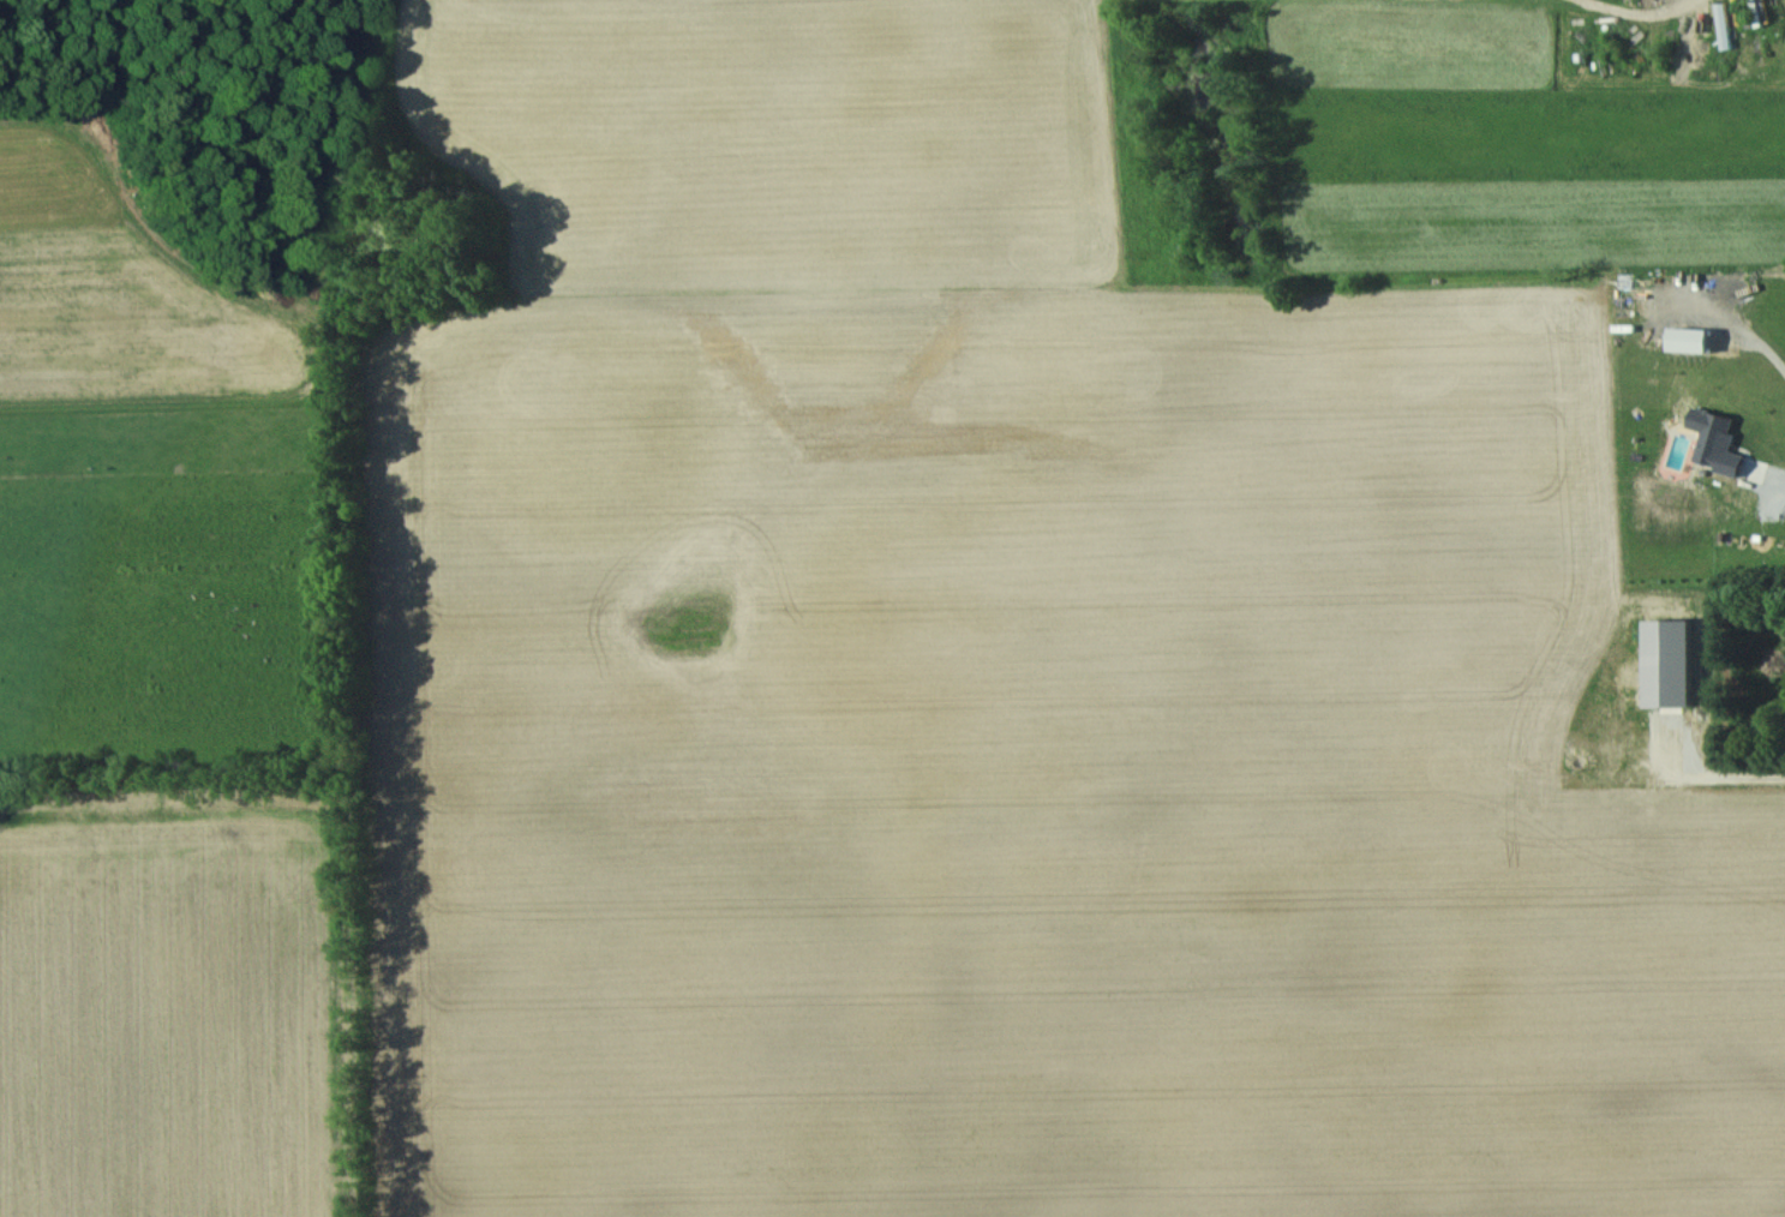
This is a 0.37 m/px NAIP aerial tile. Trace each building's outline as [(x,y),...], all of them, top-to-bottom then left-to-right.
[(1710,352),(1710,328),(1671,326),(1670,350),(1710,352)] [(1687,427),(1702,431),(1694,464),(1739,474),(1744,453),(1729,450),(1736,417),(1692,407),(1687,427)] [(1763,481),(1765,465),(1742,462),(1739,477),(1763,481)] [(1694,705),(1692,619),(1646,620),(1647,706),(1694,705)]
